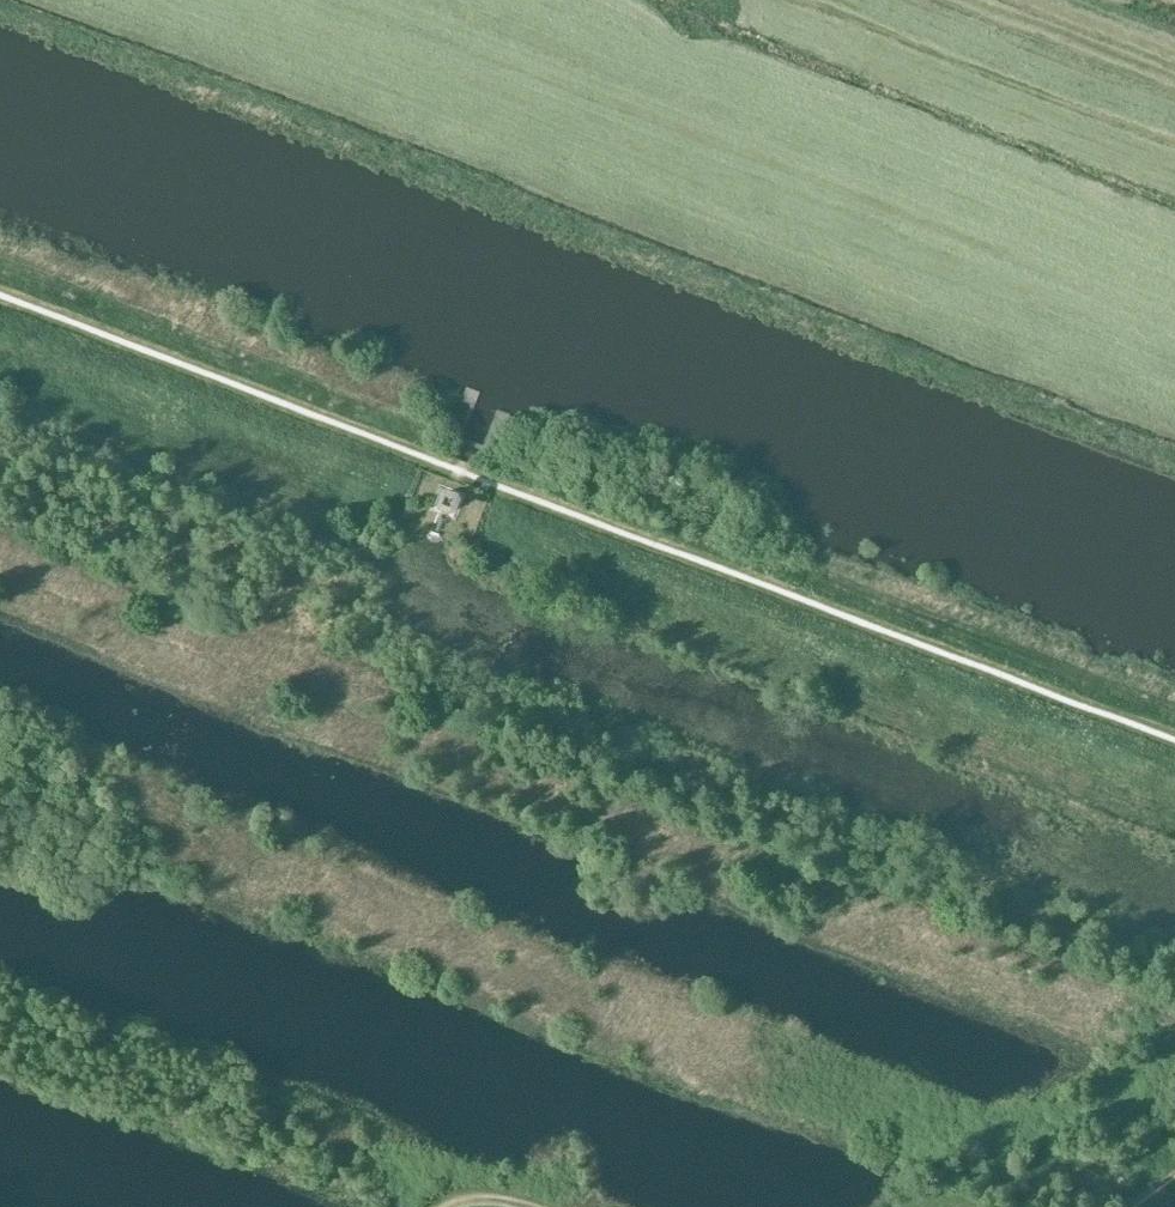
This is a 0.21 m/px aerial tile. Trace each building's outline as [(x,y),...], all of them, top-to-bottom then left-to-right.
[(414,435),(410,447),(432,455),(436,442),(414,435)] [(440,482),(431,502),(452,510),(460,491),(440,482)]
